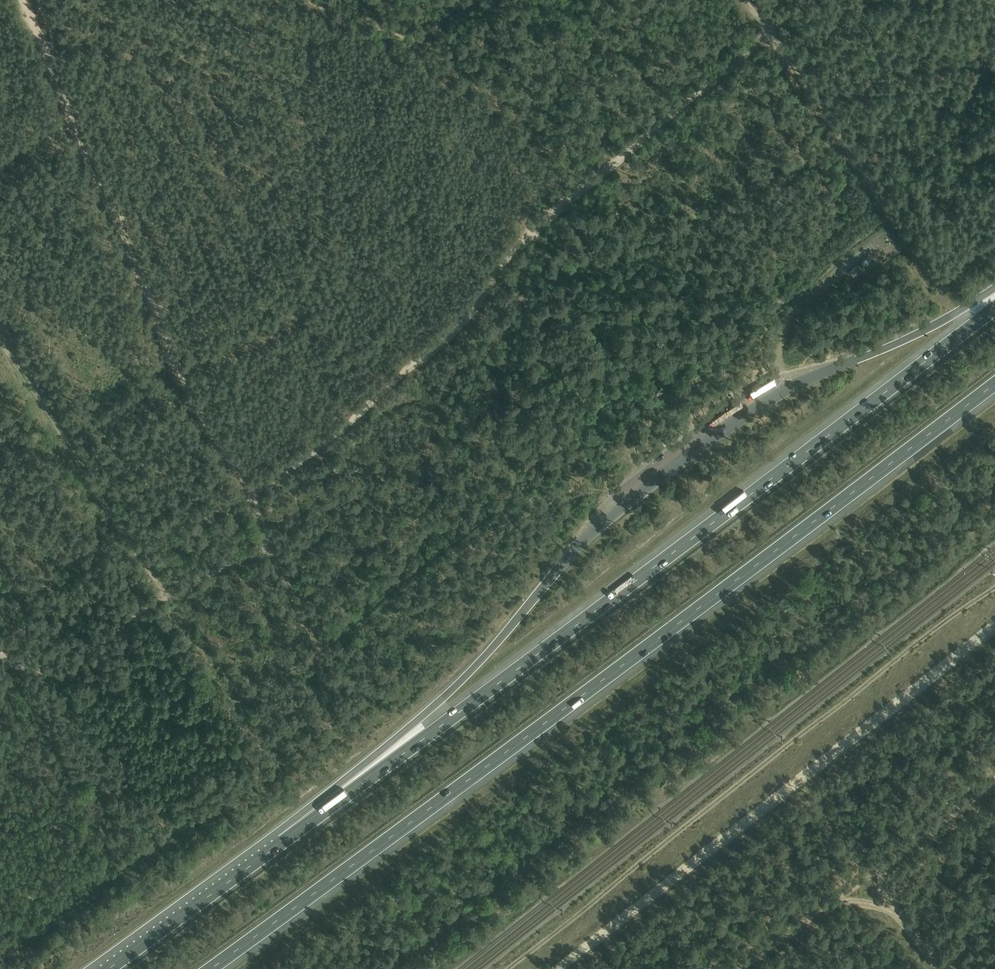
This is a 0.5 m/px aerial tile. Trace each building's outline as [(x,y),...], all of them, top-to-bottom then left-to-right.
[(863,270),(859,265),(850,271),(854,276),(863,270)] [(697,427),(702,434),(729,415),(724,408),(697,427)] [(594,517),(598,522),(609,511),(604,507),(594,517)]
